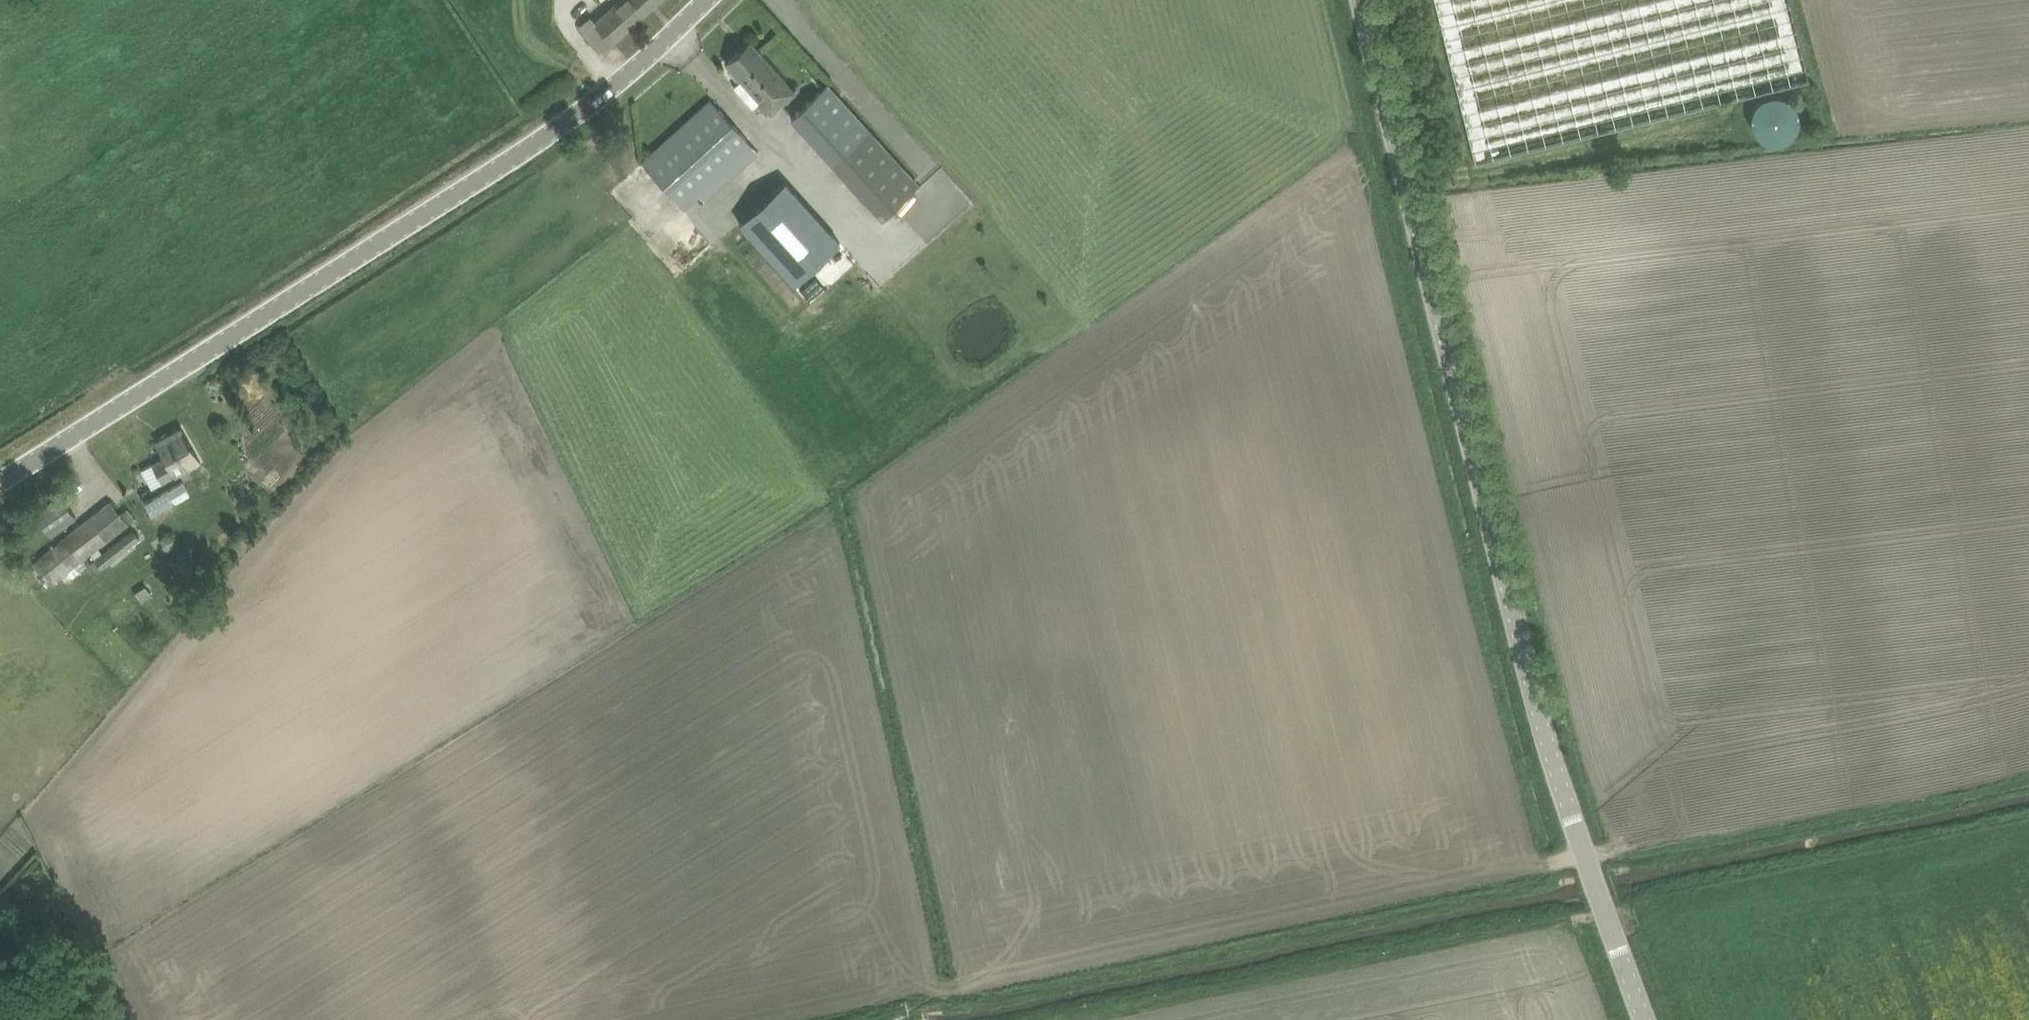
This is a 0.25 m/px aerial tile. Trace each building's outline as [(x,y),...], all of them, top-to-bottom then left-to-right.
[(655,4),(659,0),(620,0),(596,21),(591,15),(580,25),(603,50),(655,4)] [(1781,0),(1417,0),(1459,168),(1802,83),(1781,0)] [(750,40),(726,62),(771,112),(795,90),(750,40)] [(792,116),(884,218),(920,185),(841,98),(827,84),(792,116)] [(1752,111),(1751,119),(1752,127),(1756,135),(1763,140),(1771,143),(1779,143),(1787,140),(1794,135),(1798,127),(1800,119),(1798,111),(1794,103),(1787,98),(1779,95),(1771,95),(1763,98),(1756,103),(1752,111)] [(753,145),(725,114),(712,99),(643,162),(684,208),(753,145)] [(839,249),(784,189),(738,230),(794,291),(839,249)] [(165,456),(153,463),(163,481),(175,474),(201,460),(182,426),(157,441),(165,456)] [(50,534),(69,521),(77,515),(61,494),(35,513),(50,534)] [(99,546),(129,522),(135,517),(127,508),(121,512),(111,500),(34,562),(52,584),(69,570),(73,574),(83,566),(79,562),(91,552),(94,557),(102,550),(99,546)] [(95,558),(102,567),(140,538),(133,528),(95,558)] [(178,545),(171,533),(161,538),(168,551),(178,545)] [(153,595),(146,585),(136,592),(144,602),(153,595)]
